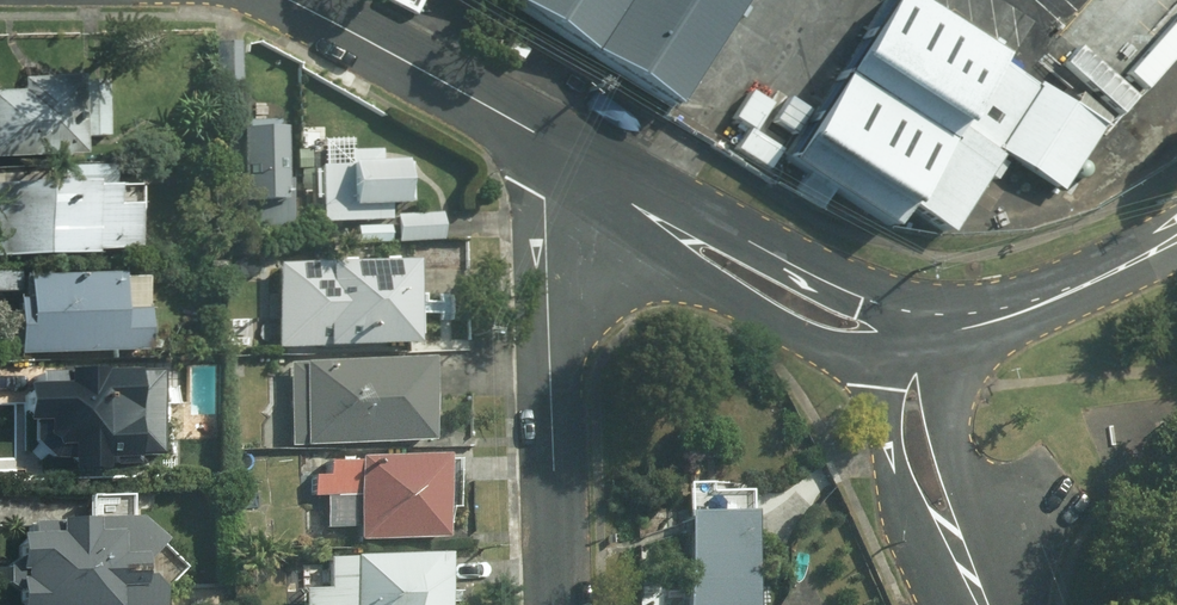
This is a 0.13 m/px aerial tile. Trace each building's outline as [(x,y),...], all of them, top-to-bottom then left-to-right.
[(755,0),(509,0),(683,112),(755,0)] [(912,0),(893,0),(785,169),(800,179),(793,191),(825,211),(836,193),(901,234),(916,212),(956,236),(1005,158),(1066,197),(1112,123),(1084,95),(1078,107),(912,0)] [(244,39),(217,40),(219,85),(245,83),(244,39)] [(0,88),(0,154),(89,153),(88,133),(111,133),(110,80),(87,80),(86,71),(25,72),(25,86),(0,88)] [(278,120),(240,121),(243,227),(271,227),(272,235),(290,235),(289,178),(284,179),(283,126),(278,127),(278,120)] [(786,150),(765,136),(750,159),(771,173),(786,150)] [(324,163),(320,163),(322,222),(389,219),(389,203),(414,203),(412,162),(404,162),(404,159),(381,159),(381,148),(353,149),(352,138),(323,140),(324,163)] [(310,148),(297,149),(297,168),(301,168),(302,189),(311,189),(310,148)] [(117,161),(65,164),(66,180),(118,178),(117,161)] [(0,183),(0,255),(143,251),(141,186),(98,187),(98,180),(0,183)] [(443,240),(441,212),(396,213),(397,242),(443,240)] [(390,242),(390,224),(356,225),(357,243),(390,242)] [(278,258),(278,343),(420,339),(418,254),(278,258)] [(230,258),(212,258),(211,273),(228,275),(230,258)] [(0,265),(0,290),(23,289),(23,265),(0,265)] [(24,344),(24,351),(153,348),(150,270),(32,273),(33,295),(23,296),(24,320),(17,325),(17,338),(24,344)] [(292,360),(294,443),(436,436),(432,353),(292,360)] [(142,454),(140,365),(107,366),(108,363),(70,363),(71,367),(43,367),(43,380),(30,380),(31,416),(37,416),(37,436),(55,455),(75,455),(75,466),(111,466),(110,454),(142,454)] [(450,535),(451,451),(363,453),(363,459),(331,458),(331,473),(316,472),(316,493),(329,494),(329,500),(322,500),(309,507),(308,533),(329,533),(330,525),(362,524),(362,533),(450,535)] [(25,604),(167,604),(167,585),(189,564),(165,539),(168,536),(142,512),(134,513),(134,492),(92,493),(93,515),(34,516),(35,531),(25,530),(26,553),(11,564),(11,581),(25,593),(25,604)] [(753,507),(684,508),(685,577),(755,576),(753,507)] [(451,549),(357,552),(357,555),(331,556),(332,586),(307,587),(307,604),(452,604),(451,549)] [(685,577),(686,604),(755,604),(755,576),(685,577)]
